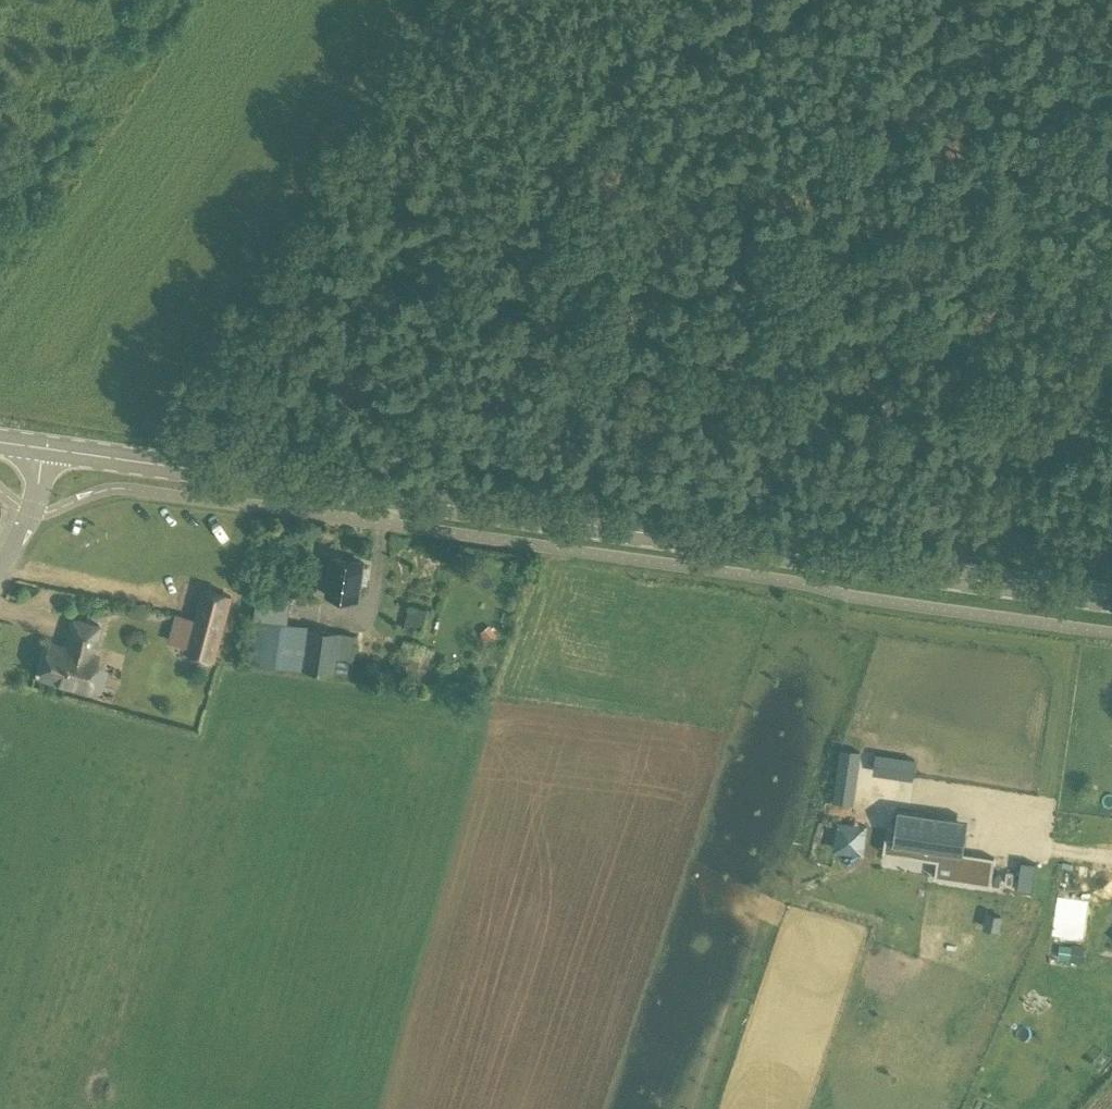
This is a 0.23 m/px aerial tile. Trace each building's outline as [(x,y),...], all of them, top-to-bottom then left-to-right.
[(367,581),(369,565),(364,565),(365,562),(334,557),(329,592),(359,596),(362,580),(367,581)] [(184,652),(216,660),(233,595),(201,586),(184,652)] [(409,605),(404,626),(422,630),(427,610),(409,605)] [(349,676),(355,632),(255,618),(249,662),(349,676)] [(90,654),(97,626),(72,620),(65,647),(48,643),(39,676),(87,689),(96,656),(90,654)] [(424,685),(433,649),(404,642),(395,679),(424,685)] [(832,801),(848,803),(855,750),(840,748),(832,801)] [(876,752),(873,767),(900,771),(903,756),(876,752)] [(978,825),(910,815),(905,849),(949,855),(946,882),(964,885),(966,872),(978,874),(980,858),(974,857),(978,825)] [(1036,862),(1022,860),(1017,888),(1032,890),(1036,862)]
